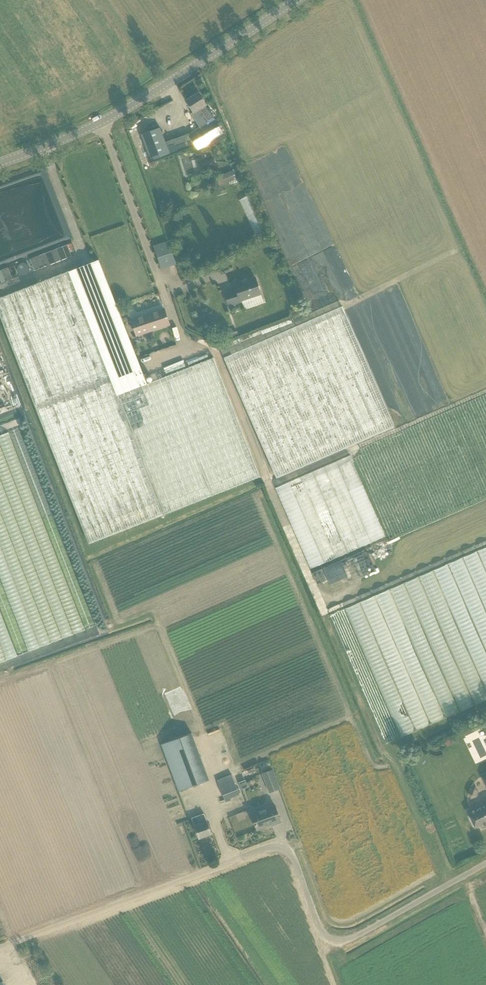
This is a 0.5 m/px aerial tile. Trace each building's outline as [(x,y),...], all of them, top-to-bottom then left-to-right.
[(189,133),(166,142),(170,154),(195,144),(199,149),(223,134),(220,129),(205,105),(207,105),(204,100),(199,92),(186,100),(191,108),(194,112),(192,114),(200,128),(190,135),(189,133)] [(160,127),(141,134),(151,161),(170,154),(166,142),(160,127)] [(214,158),(207,160),(210,168),(217,165),(214,158)] [(233,170),(215,177),(218,185),(236,178),(233,170)] [(168,240),(153,246),(162,269),(177,264),(168,240)] [(63,246),(30,259),(35,270),(67,258),(63,246)] [(213,357),(146,383),(99,260),(0,298),(0,318),(89,545),(260,476),(213,357)] [(9,287),(7,281),(12,279),(8,267),(0,270),(0,290),(9,287)] [(225,293),(228,303),(229,307),(242,302),(241,300),(261,294),(255,278),(248,280),(247,279),(241,281),(241,282),(235,285),(236,289),(225,293)] [(308,320),(224,357),(224,358),(276,477),(394,426),(344,310),(342,306),(308,320)] [(169,324),(167,318),(164,309),(132,320),(135,329),(137,335),(169,324)] [(0,381),(4,390),(17,386),(13,376),(0,381)] [(96,633),(29,430),(0,439),(0,665),(96,633)] [(312,569),(389,540),(377,507),(371,509),(368,502),(362,505),(357,492),(367,489),(356,459),(282,486),(312,569)] [(322,569),(312,573),(313,575),(317,584),(326,580),(325,577),(323,571),(322,569)] [(191,732),(161,744),(178,791),(209,779),(191,732)] [(446,746),(453,742),(450,737),(444,741),(446,746)] [(265,763),(267,770),(275,769),(273,762),(265,763)] [(269,792),(279,789),(272,769),(262,773),(269,792)] [(240,794),(232,774),(217,780),(225,800),(240,794)] [(245,780),(239,782),(242,789),(248,787),(245,780)] [(482,828),(485,826),(485,802),(467,811),(475,827),(480,825),(482,828)] [(251,814),(254,820),(257,830),(271,824),(272,825),(281,822),(278,812),(275,805),(251,814)] [(192,818),(196,829),(199,838),(212,834),(204,814),(192,818)] [(38,977),(42,984),(49,984),(43,974),(38,977)]
